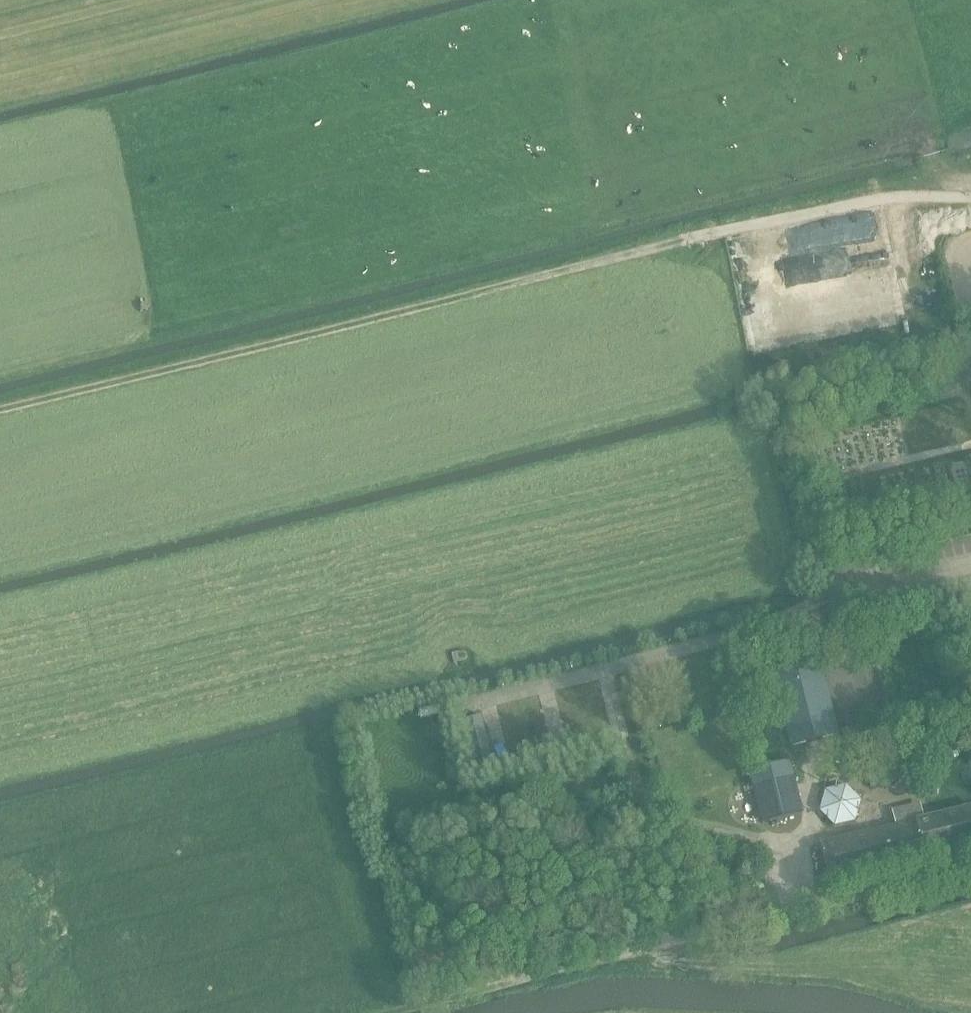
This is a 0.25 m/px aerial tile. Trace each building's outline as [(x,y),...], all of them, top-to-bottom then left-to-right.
[(948,381),(965,376),(962,365),(945,370),(948,381)] [(792,747),(837,735),(819,659),(773,671),(792,747)] [(480,718),(463,722),(475,770),(493,765),(480,718)] [(872,788),(915,777),(910,758),(867,768),(872,788)] [(763,824),(803,815),(790,764),(751,773),(763,824)] [(835,827),(855,822),(861,800),(846,785),(825,791),(819,811),(835,827)] [(970,850),(970,809),(922,821),(919,808),(896,814),(899,827),(821,846),(831,884),(970,850)]
